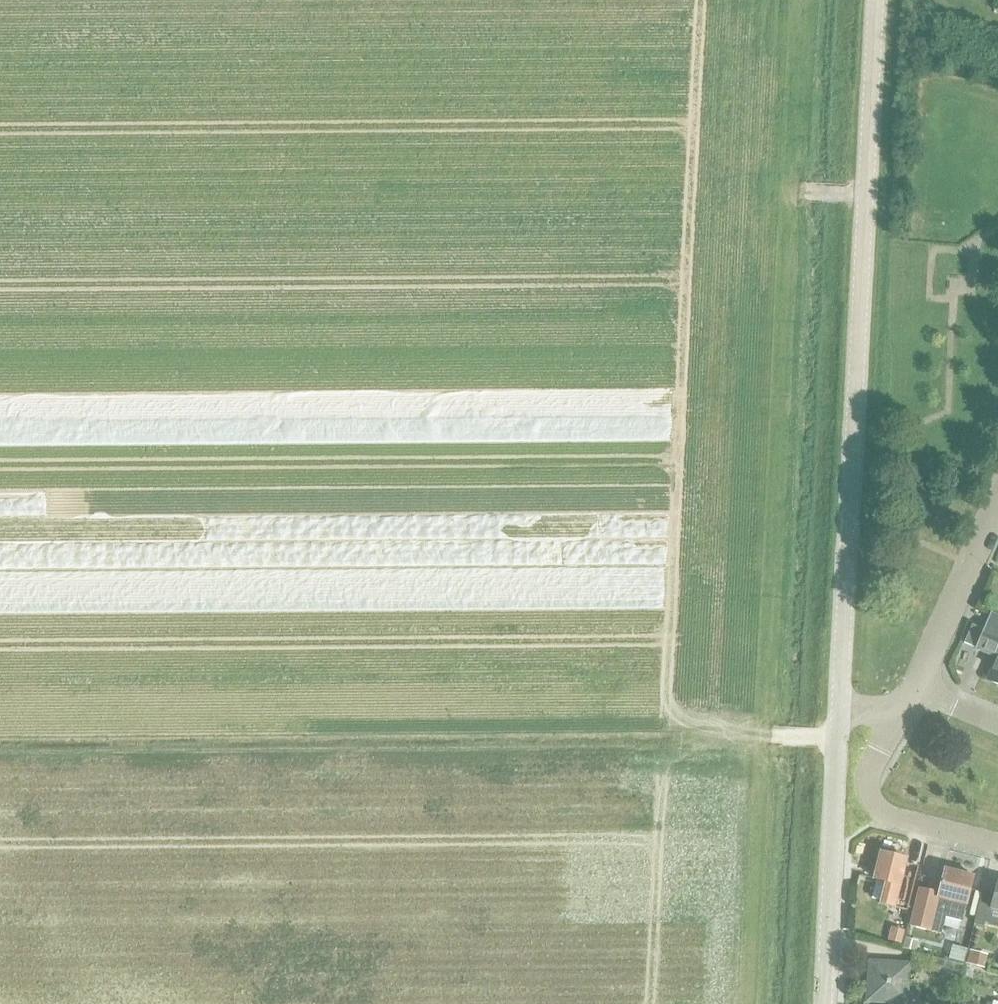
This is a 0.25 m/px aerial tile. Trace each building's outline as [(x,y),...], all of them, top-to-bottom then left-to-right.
[(992,612),(985,630),(972,624),(963,644),(989,654),(990,652),(997,655),(997,615),(992,612)] [(990,681),(997,684),(997,661),(990,681)] [(881,903),(908,910),(917,874),(904,871),(907,859),(881,853),(875,879),(886,882),(881,903)] [(920,889),(911,927),(942,934),(946,917),(963,921),(967,905),(974,876),(945,869),(939,893),(920,889)] [(975,924),(983,926),(984,921),(989,923),(997,925),(997,882),(995,894),(983,891),(982,893),(976,917),(976,920),(975,924)] [(906,939),(909,926),(896,923),(893,936),(906,939)] [(955,940),(954,956),(970,958),(972,942),(955,940)] [(987,963),(991,950),(977,945),(972,957),(987,963)] [(932,971),(960,977),(963,965),(934,959),(932,971)] [(907,1003),(908,1003),(910,963),(869,961),(867,1002),(907,1003)]
